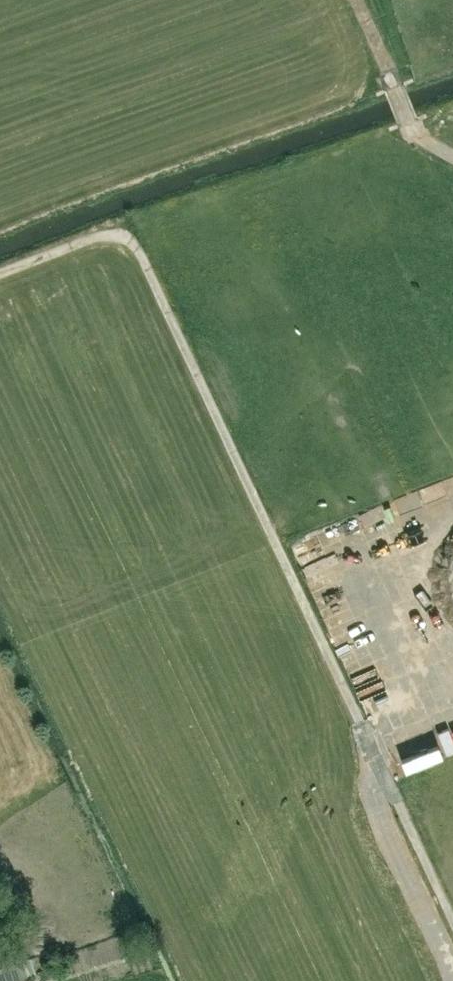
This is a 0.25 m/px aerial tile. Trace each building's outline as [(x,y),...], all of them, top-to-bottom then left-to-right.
[(21,961),(14,940),(0,945),(0,980),(7,980),(27,975),(35,973),(29,958),(21,961)]
